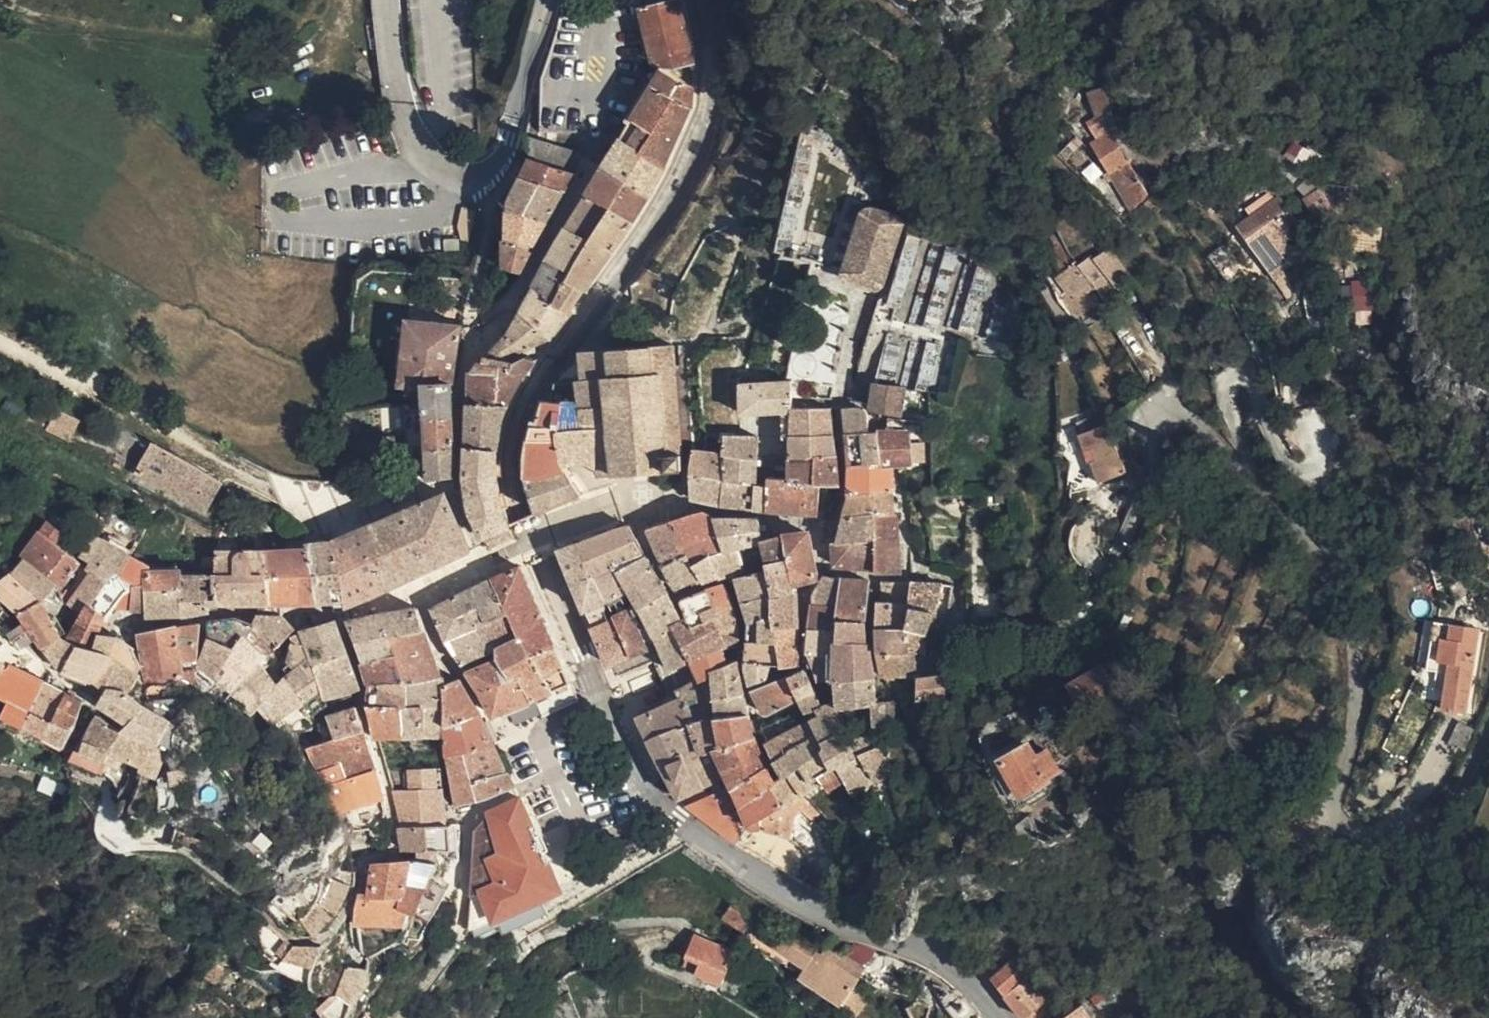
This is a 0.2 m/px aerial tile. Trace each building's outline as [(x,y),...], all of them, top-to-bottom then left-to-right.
[(636,23),(668,13),(673,12),(670,0),(636,0),(636,23)] [(917,10),(925,0),(905,0),(917,10)] [(668,13),(636,23),(652,76),(660,81),(670,78),(672,86),(685,82),(682,74),(686,72),(668,13)] [(691,99),(660,81),(651,95),(688,118),(691,99)] [(1090,99),(1094,117),(1097,126),(1101,125),(1114,120),(1107,94),(1090,99)] [(643,162),(641,164),(662,178),(688,118),(651,95),(630,131),(653,145),(643,162)] [(1093,152),(1132,211),(1138,204),(1133,197),(1141,190),(1108,139),(1101,125),(1097,126),(1089,131),(1099,148),(1093,152)] [(653,145),(630,131),(621,147),(643,162),(653,145)] [(610,165),(653,194),(662,178),(641,164),(643,162),(621,147),(610,165)] [(523,151),(521,159),(522,162),(523,165),(524,169),(529,171),(573,185),(581,165),(523,151)] [(653,194),(610,165),(602,179),(646,209),(653,194)] [(574,185),(573,185),(529,171),(524,183),(522,186),(564,203),(574,185)] [(602,179),(586,206),(609,221),(630,235),(646,209),(602,179)] [(564,203),(522,186),(514,203),(556,219),(564,203)] [(1325,231),(1345,224),(1323,195),(1308,206),(1325,231)] [(1284,208),(1269,199),(1246,214),(1266,237),(1282,264),(1285,236),(1297,228),(1284,208)] [(514,203),(508,216),(508,224),(548,233),(556,219),(514,203)] [(569,234),(566,241),(589,255),(609,221),(586,206),(569,234)] [(1280,280),(1282,264),(1266,237),(1246,214),(1252,223),(1238,233),(1285,306),(1287,305),(1290,295),(1280,280)] [(900,233),(897,229),(861,218),(842,276),(840,283),(840,284),(839,286),(839,288),(840,289),(840,291),(841,292),(843,293),(874,302),(877,301),(880,299),(884,287),(900,237),(900,233)] [(589,255),(610,268),(630,235),(609,221),(589,255)] [(548,233),(508,224),(507,251),(534,257),(548,233)] [(1366,250),(1387,253),(1387,233),(1369,233),(1366,250)] [(459,239),(444,239),(443,249),(459,249),(459,239)] [(589,255),(566,241),(563,246),(586,261),(573,284),(568,294),(584,302),(610,268),(589,255)] [(586,261),(563,246),(549,271),(573,284),(586,261)] [(507,280),(520,283),(534,257),(507,251),(507,280)] [(1082,325),(1097,315),(1088,303),(1095,299),(1076,271),(1065,253),(1050,262),(1059,277),(1048,287),(1074,325),(1079,321),(1082,325)] [(1110,289),(1114,295),(1129,286),(1106,257),(1092,267),(1088,262),(1076,271),(1095,299),(1110,289)] [(534,299),(556,314),(568,294),(573,284),(549,271),(534,299)] [(1373,309),(1373,281),(1353,281),(1353,309),(1373,309)] [(584,302),(568,294),(556,314),(568,322),(584,302)] [(570,325),(568,322),(556,314),(534,299),(520,325),(551,350),(570,325)] [(551,350),(520,325),(511,341),(531,358),(551,350)] [(398,397),(410,399),(422,401),(423,398),(453,397),(453,395),(462,338),(461,336),(409,327),(398,397)] [(511,341),(508,348),(492,363),(501,371),(531,358),(511,341)] [(581,367),(606,365),(610,349),(594,343),(581,366),(581,367)] [(578,394),(580,414),(592,414),(597,474),(598,488),(680,482),(669,358),(606,365),(581,367),(582,394),(578,394)] [(481,375),(473,387),(471,412),(487,412),(487,415),(510,415),(515,402),(534,373),(526,369),(506,379),(481,375)] [(783,395),(738,397),(738,415),(738,426),(780,424),(790,423),(790,421),(789,394),(783,395)] [(422,401),(424,441),(424,454),(425,467),(425,486),(439,484),(439,479),(454,478),(453,397),(423,398),(422,401)] [(901,402),(873,398),(870,420),(898,424),(901,402)] [(424,441),(422,401),(410,399),(412,413),(400,414),(403,444),(424,441)] [(468,436),(503,435),(510,415),(487,415),(487,412),(471,412),(471,414),(470,415),(469,421),(468,436)] [(528,501),(534,526),(547,520),(541,488),(566,484),(563,479),(562,477),(561,415),(544,413),(540,433),(535,432),(526,475),(528,501)] [(562,477),(597,474),(592,414),(580,414),(561,413),(561,415),(562,477)] [(77,431),(56,420),(45,439),(66,450),(77,431)] [(859,424),(857,422),(855,420),(842,421),(848,463),(877,462),(876,445),(864,446),(863,431),(862,430),(861,427),(859,424)] [(790,423),(780,424),(781,438),(789,438),(789,446),(831,445),(828,421),(790,421),(790,423)] [(464,485),(497,481),(497,469),(500,450),(503,435),(468,436),(464,485)] [(1111,437),(1085,450),(1094,466),(1101,463),(1106,473),(1100,476),(1111,496),(1137,483),(1111,437)] [(404,457),(424,454),(424,441),(403,444),(404,457)] [(908,478),(904,448),(904,446),(879,444),(876,445),(877,462),(879,480),(888,481),(899,480),(908,478)] [(831,445),(789,446),(789,468),(810,468),(834,467),(831,445)] [(715,489),(754,495),(755,451),(723,449),(704,447),(700,464),(689,463),(687,484),(715,489)] [(904,448),(908,478),(920,477),(917,447),(904,448)] [(193,478),(165,462),(152,454),(135,482),(203,523),(220,496),(193,478)] [(406,473),(425,467),(424,454),(404,457),(406,473)] [(890,503),(888,481),(879,480),(877,462),(848,463),(850,480),(848,511),(890,503)] [(1099,477),(1100,476),(1106,473),(1101,463),(1094,466),(1099,477)] [(810,496),(817,497),(837,498),(834,467),(810,468),(810,496)] [(791,492),(805,495),(810,496),(810,468),(789,468),(789,476),(772,476),(771,490),(791,492)] [(425,494),(454,489),(454,478),(439,479),(439,484),(425,486),(425,494)] [(482,551),(510,538),(501,512),(498,493),(497,481),(464,485),(464,490),(470,524),(482,551)] [(547,520),(581,507),(571,490),(570,490),(566,484),(541,488),(547,520)] [(687,484),(688,510),(710,515),(715,489),(687,484)] [(754,521),(754,495),(715,489),(710,515),(754,521)] [(805,495),(791,492),(771,490),(767,490),(764,522),(803,526),(805,495)] [(805,495),(803,526),(814,526),(817,497),(810,496),(805,495)] [(890,503),(848,511),(842,534),(891,529),(890,503)] [(468,563),(444,508),(369,539),(387,601),(468,563)] [(672,533),(690,572),(714,564),(721,563),(714,533),(707,526),(672,533)] [(893,557),(891,529),(842,534),(836,554),(870,556),(893,557)] [(714,533),(721,563),(744,558),(737,532),(714,533)] [(763,554),(758,532),(737,532),(744,558),(763,554)] [(647,542),(664,580),(690,572),(672,533),(647,542)] [(63,547),(46,535),(42,541),(60,552),(63,547)] [(514,549),(510,538),(482,551),(486,561),(514,549)] [(387,601),(369,539),(333,555),(343,614),(344,619),(387,601)] [(646,572),(627,539),(575,556),(590,589),(602,583),(613,579),(616,585),(646,572)] [(60,552),(42,541),(40,545),(57,556),(60,552)] [(45,591),(65,563),(57,556),(40,545),(22,573),(45,591)] [(783,549),(788,574),(792,596),(814,590),(805,547),(783,549)] [(783,549),(763,554),(765,579),(788,574),(783,549)] [(114,588),(120,587),(127,568),(96,551),(84,568),(93,574),(107,583),(114,588)] [(765,579),(763,554),(744,558),(721,563),(714,564),(722,588),(733,586),(764,579),(765,579)] [(870,570),(870,556),(836,554),(832,554),(831,578),(870,581),(870,570)] [(306,557),(307,563),(315,615),(343,614),(333,555),(306,557)] [(575,556),(559,564),(573,596),(590,589),(575,556)] [(870,570),(893,571),(893,557),(870,556),(870,570)] [(65,563),(45,591),(56,599),(81,573),(65,563)] [(298,616),(315,615),(307,563),(292,564),(295,589),(287,590),(288,600),(292,600),(296,600),(298,616)] [(269,617),(264,564),(217,565),(215,589),(217,618),(269,617)] [(264,564),(269,617),(290,616),(288,600),(287,590),(295,589),(292,564),(264,564)] [(714,564),(690,572),(699,590),(702,595),(722,588),(714,564)] [(114,592),(112,594),(111,595),(125,606),(116,621),(131,621),(132,608),(130,604),(127,599),(148,600),(148,584),(149,580),(127,568),(120,587),(114,592)] [(870,585),(894,588),(893,571),(870,570),(870,581),(870,585)] [(615,631),(630,624),(640,619),(630,603),(656,588),(646,572),(616,585),(613,579),(602,583),(614,612),(618,610),(620,614),(610,620),(615,631)] [(690,572),(664,580),(676,600),(699,590),(690,572)] [(13,586),(28,600),(43,615),(48,608),(56,599),(45,591),(22,573),(13,586)] [(107,583),(93,574),(91,577),(89,579),(96,584),(64,615),(70,618),(83,627),(79,634),(75,642),(98,652),(98,651),(102,641),(106,633),(91,622),(111,595),(112,594),(103,588),(107,583)] [(794,605),(792,596),(788,574),(765,579),(764,579),(765,583),(771,610),(794,605)] [(514,619),(528,646),(537,666),(554,658),(520,580),(471,603),(487,633),(494,629),(514,619)] [(148,584),(148,600),(147,606),(184,602),(183,589),(183,583),(148,584)] [(614,612),(602,583),(590,589),(573,596),(588,630),(606,621),(604,617),(614,612)] [(740,614),(741,617),(771,610),(765,583),(734,590),(740,614)] [(28,600),(13,586),(0,595),(0,606),(10,613),(28,600)] [(630,603),(640,619),(667,605),(656,588),(630,603)] [(184,602),(185,630),(211,624),(209,617),(217,618),(215,589),(183,589),(184,602)] [(812,616),(839,620),(840,612),(841,593),(823,589),(813,608),(812,616)] [(864,603),(865,595),(841,593),(840,612),(863,613),(864,603)] [(878,594),(878,617),(876,616),(894,619),(894,595),(878,594)] [(91,622),(106,633),(116,621),(125,606),(111,595),(91,622)] [(894,595),(894,619),(907,622),(908,596),(894,595)] [(908,596),(907,622),(930,625),(933,626),(939,598),(908,596)] [(733,621),(724,599),(707,604),(717,629),(733,621)] [(23,626),(43,615),(28,600),(10,613),(23,626)] [(184,602),(147,606),(146,622),(146,630),(185,630),(184,602)] [(471,603),(432,621),(446,653),(487,633),(471,603)] [(679,614),(687,630),(692,641),(717,629),(707,604),(679,614)] [(655,648),(673,638),(683,632),(667,605),(640,619),(630,624),(646,662),(658,656),(655,648)] [(741,617),(747,634),(777,638),(795,638),(794,605),(771,610),(741,617)] [(132,608),(131,621),(146,622),(147,606),(132,608)] [(840,612),(839,620),(837,644),(836,655),(863,656),(861,630),(863,613),(840,612)] [(32,637),(42,652),(45,657),(64,649),(47,621),(43,615),(23,626),(28,631),(32,637)] [(809,642),(837,644),(839,620),(812,616),(809,642)] [(905,645),(907,622),(894,619),(876,616),(874,642),(905,645)] [(508,656),(528,646),(514,619),(494,629),(508,656)] [(443,690),(416,621),(393,626),(408,667),(398,670),(400,694),(443,690)] [(699,693),(701,691),(710,686),(727,679),(717,661),(737,652),(733,621),(717,629),(692,641),(687,630),(683,632),(673,638),(690,674),(699,693)] [(907,622),(905,645),(924,647),(926,640),(930,625),(907,622)] [(615,631),(630,669),(646,662),(630,624),(615,631)] [(347,636),(362,669),(371,696),(400,694),(398,670),(408,667),(393,626),(347,636)] [(508,656),(494,629),(487,633),(446,653),(462,676),(499,661),(508,656)] [(256,631),(252,639),(245,651),(251,658),(267,631),(256,631)] [(281,632),(267,631),(251,658),(265,674),(293,643),(281,632)] [(615,631),(592,641),(609,678),(630,669),(615,631)] [(241,657),(245,651),(252,639),(236,632),(235,633),(224,658),(237,664),(241,657)] [(210,636),(211,653),(201,678),(222,687),(237,664),(224,658),(235,633),(210,636)] [(311,641),(302,644),(300,645),(303,651),(296,655),(288,676),(294,683),(311,674),(313,678),(349,666),(336,633),(311,641)] [(777,638),(747,634),(745,656),(777,657),(777,638)] [(38,655),(42,652),(32,637),(27,640),(23,642),(34,657),(38,655)] [(181,690),(196,688),(196,685),(196,683),(201,638),(176,642),(181,690)] [(673,638),(655,648),(658,656),(668,685),(690,674),(673,638)] [(777,657),(777,679),(795,678),(795,638),(777,638),(777,657)] [(1456,643),(1439,641),(1437,657),(1455,659),(1456,643)] [(34,657),(23,642),(15,648),(19,655),(22,653),(27,661),(34,657)] [(95,660),(95,659),(98,652),(75,642),(70,652),(65,650),(64,649),(45,657),(57,673),(59,677),(67,683),(95,660)] [(176,642),(142,648),(149,693),(181,690),(176,642)] [(836,657),(836,655),(837,644),(809,642),(808,655),(836,657)] [(907,687),(911,682),(925,679),(924,647),(905,645),(874,642),(875,663),(881,688),(907,687)] [(1456,654),(1457,643),(1456,643),(1455,659),(1437,657),(1434,690),(1453,692),(1456,675),(1456,665),(1456,654)] [(1475,653),(1475,645),(1457,643),(1456,654),(1456,665),(1456,675),(1453,692),(1458,693),(1454,730),(1478,732),(1485,654),(1475,653)] [(1475,653),(1485,654),(1485,646),(1475,645),(1475,653)] [(528,646),(508,656),(499,661),(500,670),(508,696),(525,689),(534,710),(553,701),(537,666),(528,646)] [(251,658),(245,651),(241,657),(247,664),(251,658)] [(807,668),(835,669),(836,657),(808,655),(807,668)] [(836,657),(835,669),(835,672),(868,671),(866,656),(863,656),(836,655),(836,657)] [(93,690),(113,702),(134,703),(143,686),(138,684),(141,676),(138,669),(113,656),(95,659),(95,660),(67,683),(93,690)] [(777,657),(745,656),(743,677),(768,679),(777,679),(777,657)] [(241,657),(237,664),(222,687),(237,703),(260,679),(247,664),(241,657)] [(247,664),(260,679),(265,674),(251,658),(247,664)] [(537,666),(553,701),(570,694),(554,658),(537,666)] [(349,666),(313,678),(322,702),(328,718),(322,723),(325,726),(341,716),(339,708),(362,700),(349,666)] [(833,692),(835,672),(835,669),(807,668),(816,694),(833,692)] [(467,684),(493,728),(534,710),(525,689),(508,696),(500,670),(467,684)] [(833,692),(871,689),(868,671),(835,672),(833,692)] [(303,716),(322,702),(313,678),(311,674),(294,683),(284,693),(303,716)] [(720,712),(741,707),(736,675),(727,679),(710,686),(720,712)] [(11,676),(10,679),(8,678),(2,688),(0,690),(0,706),(13,713),(7,727),(29,738),(48,694),(11,676)] [(763,694),(765,691),(766,687),(768,679),(743,677),(748,698),(763,694)] [(199,683),(196,683),(196,685),(215,694),(222,687),(201,678),(199,683)] [(262,715),(277,700),(260,679),(237,703),(255,723),(262,715)] [(797,712),(813,704),(804,685),(788,691),(797,712)] [(916,712),(944,708),(942,688),(917,690),(916,712)] [(1104,706),(1113,699),(1105,688),(1075,708),(1083,721),(1086,719),(1089,724),(1108,712),(1104,706)] [(835,715),(836,721),(838,725),(874,716),(874,715),(871,689),(833,692),(835,715)] [(444,740),(443,700),(443,690),(400,694),(371,696),(370,702),(368,717),(401,719),(403,748),(444,745),(444,740)] [(725,735),(701,691),(699,693),(677,705),(682,712),(695,735),(709,759),(713,766),(736,757),(725,735)] [(753,705),(764,729),(797,712),(788,691),(753,705)] [(262,715),(281,734),(283,732),(303,716),(284,693),(277,700),(262,715)] [(479,726),(459,693),(443,700),(444,740),(479,726)] [(78,739),(86,712),(48,694),(29,738),(67,757),(78,739)] [(134,703),(113,702),(108,708),(102,714),(133,733),(151,716),(134,703)] [(322,702),(303,716),(314,729),(322,723),(328,718),(322,702)] [(817,722),(821,720),(813,704),(797,712),(805,726),(817,722)] [(728,734),(747,728),(742,711),(741,707),(720,712),(728,734)] [(649,754),(695,735),(682,712),(637,730),(649,754)] [(874,715),(874,716),(878,738),(893,739),(893,715),(874,715)] [(125,741),(162,756),(176,732),(151,716),(133,733),(125,741)] [(374,744),(368,717),(342,726),(349,751),(365,746),(374,744)] [(376,750),(403,748),(401,719),(368,717),(374,744),(376,750)] [(824,719),(828,725),(833,722),(831,717),(824,719)] [(819,726),(820,729),(828,725),(824,719),(821,720),(817,722),(819,726)] [(95,738),(101,727),(91,720),(90,722),(88,724),(88,726),(88,728),(88,730),(89,732),(90,734),(91,736),(93,737),(95,738)] [(836,721),(833,722),(828,725),(820,729),(811,733),(829,770),(853,758),(851,754),(838,725),(836,721)] [(330,730),(336,754),(349,751),(342,726),(330,730)] [(449,764),(494,755),(479,726),(444,740),(444,745),(447,765),(449,764)] [(88,750),(113,761),(125,741),(101,727),(95,738),(88,750)] [(725,735),(736,757),(753,750),(747,728),(728,734),(725,735)] [(858,770),(857,768),(853,758),(829,770),(811,733),(765,758),(766,760),(771,769),(782,789),(800,780),(809,796),(817,792),(858,770)] [(695,735),(649,754),(667,788),(709,759),(695,735)] [(125,741),(113,761),(122,765),(148,777),(162,756),(125,741)] [(874,744),(851,754),(853,758),(857,768),(881,761),(874,744)] [(1454,771),(1462,750),(1449,744),(1442,761),(1454,771)] [(911,754),(902,745),(894,745),(887,759),(889,772),(915,769),(911,754)] [(365,746),(349,751),(336,754),(306,764),(312,783),(341,775),(371,766),(365,746)] [(105,782),(108,775),(113,761),(88,750),(74,763),(81,774),(105,782)] [(736,757),(713,766),(725,791),(730,803),(764,782),(761,774),(767,771),(771,769),(766,760),(764,761),(758,764),(753,750),(736,757)] [(455,800),(508,783),(494,755),(449,764),(455,800)] [(725,791),(713,766),(709,759),(667,788),(679,812),(725,791)] [(889,772),(887,759),(881,761),(857,768),(858,770),(870,796),(892,788),(889,772)] [(122,765),(113,761),(108,775),(116,779),(122,765)] [(1005,777),(1024,810),(1060,790),(1048,767),(1036,774),(1029,762),(1005,777)] [(346,793),(376,782),(371,766),(341,775),(346,793)] [(945,766),(936,770),(944,787),(952,784),(945,766)] [(858,770),(817,792),(827,807),(841,796),(848,808),(870,796),(858,770)] [(129,775),(122,812),(149,817),(157,780),(129,775)] [(782,789),(771,795),(736,816),(739,829),(749,837),(760,838),(763,831),(800,809),(814,801),(809,796),(800,780),(782,789)] [(327,829),(385,810),(376,782),(346,793),(318,802),(327,829)] [(730,803),(736,816),(771,795),(764,782),(730,803)] [(508,783),(455,800),(458,814),(487,808),(514,796),(508,783)] [(739,829),(736,816),(730,803),(725,791),(679,812),(739,852),(749,837),(739,829)] [(447,839),(446,800),(394,805),(404,840),(447,839)] [(816,824),(800,809),(763,831),(760,838),(763,840),(761,843),(788,852),(796,830),(807,824),(810,828),(816,824)] [(514,944),(519,942),(537,925),(546,921),(542,913),(541,911),(563,901),(521,811),(492,825),(493,827),(504,865),(493,869),(500,887),(493,890),(485,901),(498,932),(500,931),(503,937),(510,933),(514,944)] [(478,844),(473,940),(475,943),(498,932),(485,901),(493,890),(500,887),(493,869),(504,865),(493,827),(478,844)] [(763,840),(760,838),(749,837),(739,852),(797,886),(808,867),(788,852),(761,843),(763,840)] [(453,839),(447,839),(404,840),(401,840),(404,861),(419,861),(419,867),(437,867),(438,862),(454,862),(453,839)] [(439,874),(438,871),(437,871),(419,871),(418,871),(413,873),(377,877),(371,908),(362,908),(359,917),(357,934),(407,935),(411,923),(419,924),(432,932),(451,899),(433,889),(439,874)] [(335,930),(345,912),(351,896),(333,887),(330,890),(321,911),(335,930)] [(290,898),(284,903),(276,910),(286,918),(297,908),(290,898)] [(542,913),(545,912),(563,903),(563,901),(541,911),(542,913)] [(305,931),(309,927),(297,908),(286,918),(303,933),(305,931)] [(321,911),(310,926),(309,927),(305,931),(311,940),(317,949),(335,930),(321,911)] [(724,928),(749,942),(750,938),(751,933),(747,926),(743,921),(739,915),(734,911),(724,928)] [(551,927),(545,912),(542,913),(546,921),(537,925),(519,942),(551,927)] [(267,933),(263,930),(259,934),(257,936),(261,942),(267,933)] [(503,937),(507,947),(514,944),(510,933),(503,937)] [(846,1013),(855,999),(864,984),(829,967),(829,962),(787,935),(774,956),(809,978),(804,987),(846,1013)] [(829,962),(864,984),(871,973),(832,950),(829,955),(829,962)] [(297,957),(290,951),(282,965),(289,971),(297,957)] [(809,978),(774,956),(768,965),(804,987),(809,978)] [(315,978),(322,958),(297,957),(289,971),(315,978)] [(706,960),(700,983),(724,994),(732,969),(706,960)] [(829,962),(829,967),(864,984),(829,962)] [(987,991),(1012,1017),(1019,1017),(1044,997),(1023,975),(1016,967),(987,991)] [(370,979),(359,978),(351,977),(339,1004),(337,1004),(356,1009),(368,999),(370,979)] [(1060,1015),(1044,997),(1019,1017),(1058,1017),(1060,1015)] [(846,1013),(854,1017),(863,1017),(870,1008),(855,999),(846,1013)] [(354,1017),(356,1009),(337,1004),(333,1006),(331,1008),(322,1017),(354,1017)]
